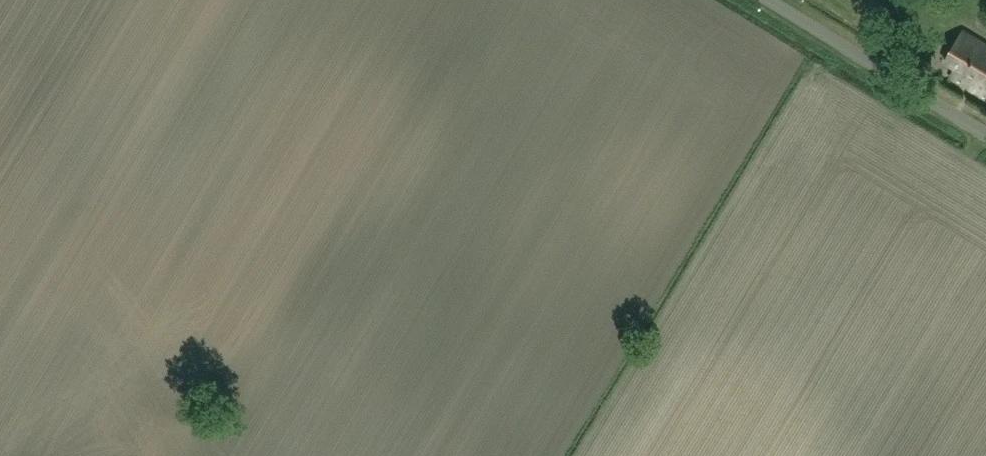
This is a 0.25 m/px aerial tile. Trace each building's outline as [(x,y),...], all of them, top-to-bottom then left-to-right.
[(964,31),(946,61),(957,68),(952,77),(985,98),(985,44),(964,31)]
